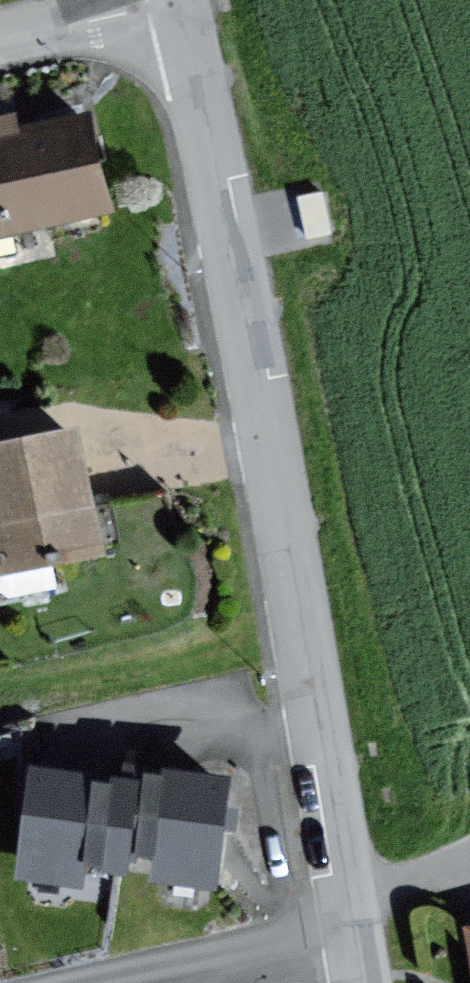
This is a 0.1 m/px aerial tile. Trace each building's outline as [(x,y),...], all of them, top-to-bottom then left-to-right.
[(99,126),(40,139),(35,118),(0,126),(0,153),(0,155),(0,241),(119,213),(99,126)] [(0,446),(0,577),(107,562),(89,434),(0,446)] [(82,884),(86,858),(97,772),(35,764),(21,876),(82,884)] [(150,769),(148,779),(138,856),(156,858),(168,772),(150,769)] [(106,861),(118,775),(97,772),(86,858),(106,861)] [(229,780),(168,772),(156,858),(154,880),(215,888),(229,780)] [(136,876),(138,856),(148,779),(118,775),(106,861),(105,871),(136,876)]
